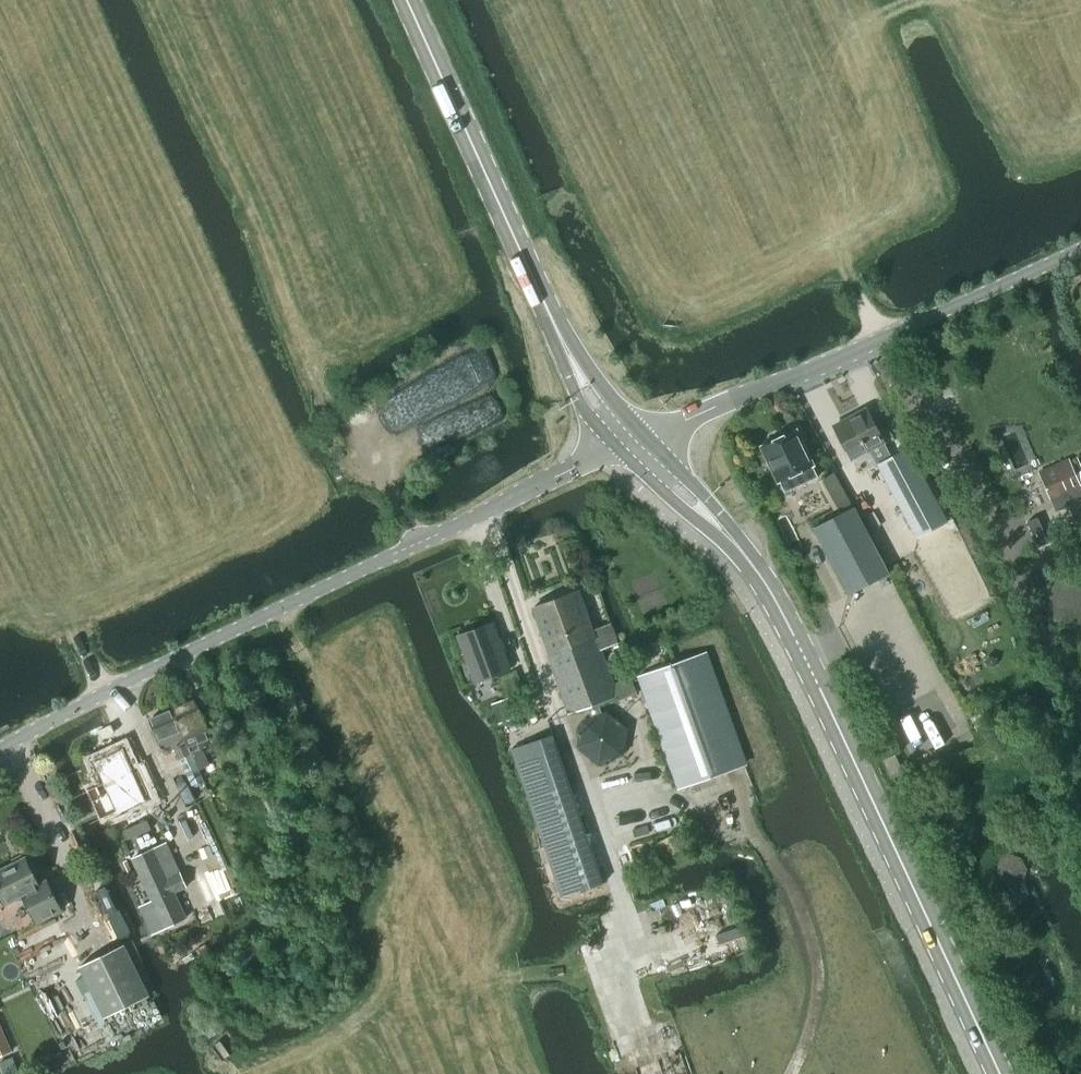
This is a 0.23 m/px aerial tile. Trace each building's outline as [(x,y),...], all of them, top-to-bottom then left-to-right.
[(867,411),(833,427),(852,462),(870,452),(916,539),(947,522),(932,494),(929,488),(919,468),(909,449),(906,450),(891,458),(867,411)] [(793,431),(761,449),(785,494),(818,477),(793,431)] [(1038,475),(1049,499),(1063,492),(1068,504),(1080,498),(1080,471),(1075,458),(1038,475)] [(843,509),(850,505),(833,474),(817,483),(832,510),(841,505),(843,509)] [(848,594),(887,574),(853,507),(813,528),(848,594)] [(1038,548),(1048,543),(1037,518),(1027,522),(1038,548)] [(578,591),(532,609),(569,713),(587,706),(591,718),(602,715),(597,703),(616,695),(618,702),(638,694),(630,677),(612,684),(600,651),(608,648),(617,645),(610,624),(608,624),(592,630),(578,591)] [(475,683),(508,670),(491,624),(458,636),(475,683)] [(676,788),(744,764),(705,654),(637,678),(676,788)] [(198,769),(209,764),(201,747),(213,742),(193,699),(171,709),(198,769)] [(514,699),(492,707),(498,723),(519,715),(514,699)] [(198,769),(171,709),(149,719),(164,753),(174,748),(191,785),(203,780),(198,769)] [(582,722),(577,748),(597,765),(622,755),(626,730),(605,713),(602,715),(591,718),(582,722)] [(584,885),(571,839),(586,835),(552,735),(512,750),(543,848),(549,846),(562,891),(584,885)] [(118,738),(88,752),(98,773),(81,781),(95,811),(146,787),(132,757),(128,759),(118,738)] [(889,776),(901,771),(894,755),(882,761),(889,776)] [(154,848),(130,859),(149,902),(138,907),(151,935),(154,934),(177,923),(166,897),(175,893),(186,888),(181,875),(169,880),(154,848)] [(24,858),(0,870),(0,898),(4,906),(24,896),(36,925),(62,912),(47,879),(38,884),(24,858)] [(104,1018),(148,997),(123,945),(79,967),(104,1018)] [(249,947),(234,953),(235,956),(239,966),(254,960),(249,947)] [(11,1053),(0,1026),(0,1058),(11,1053)]
